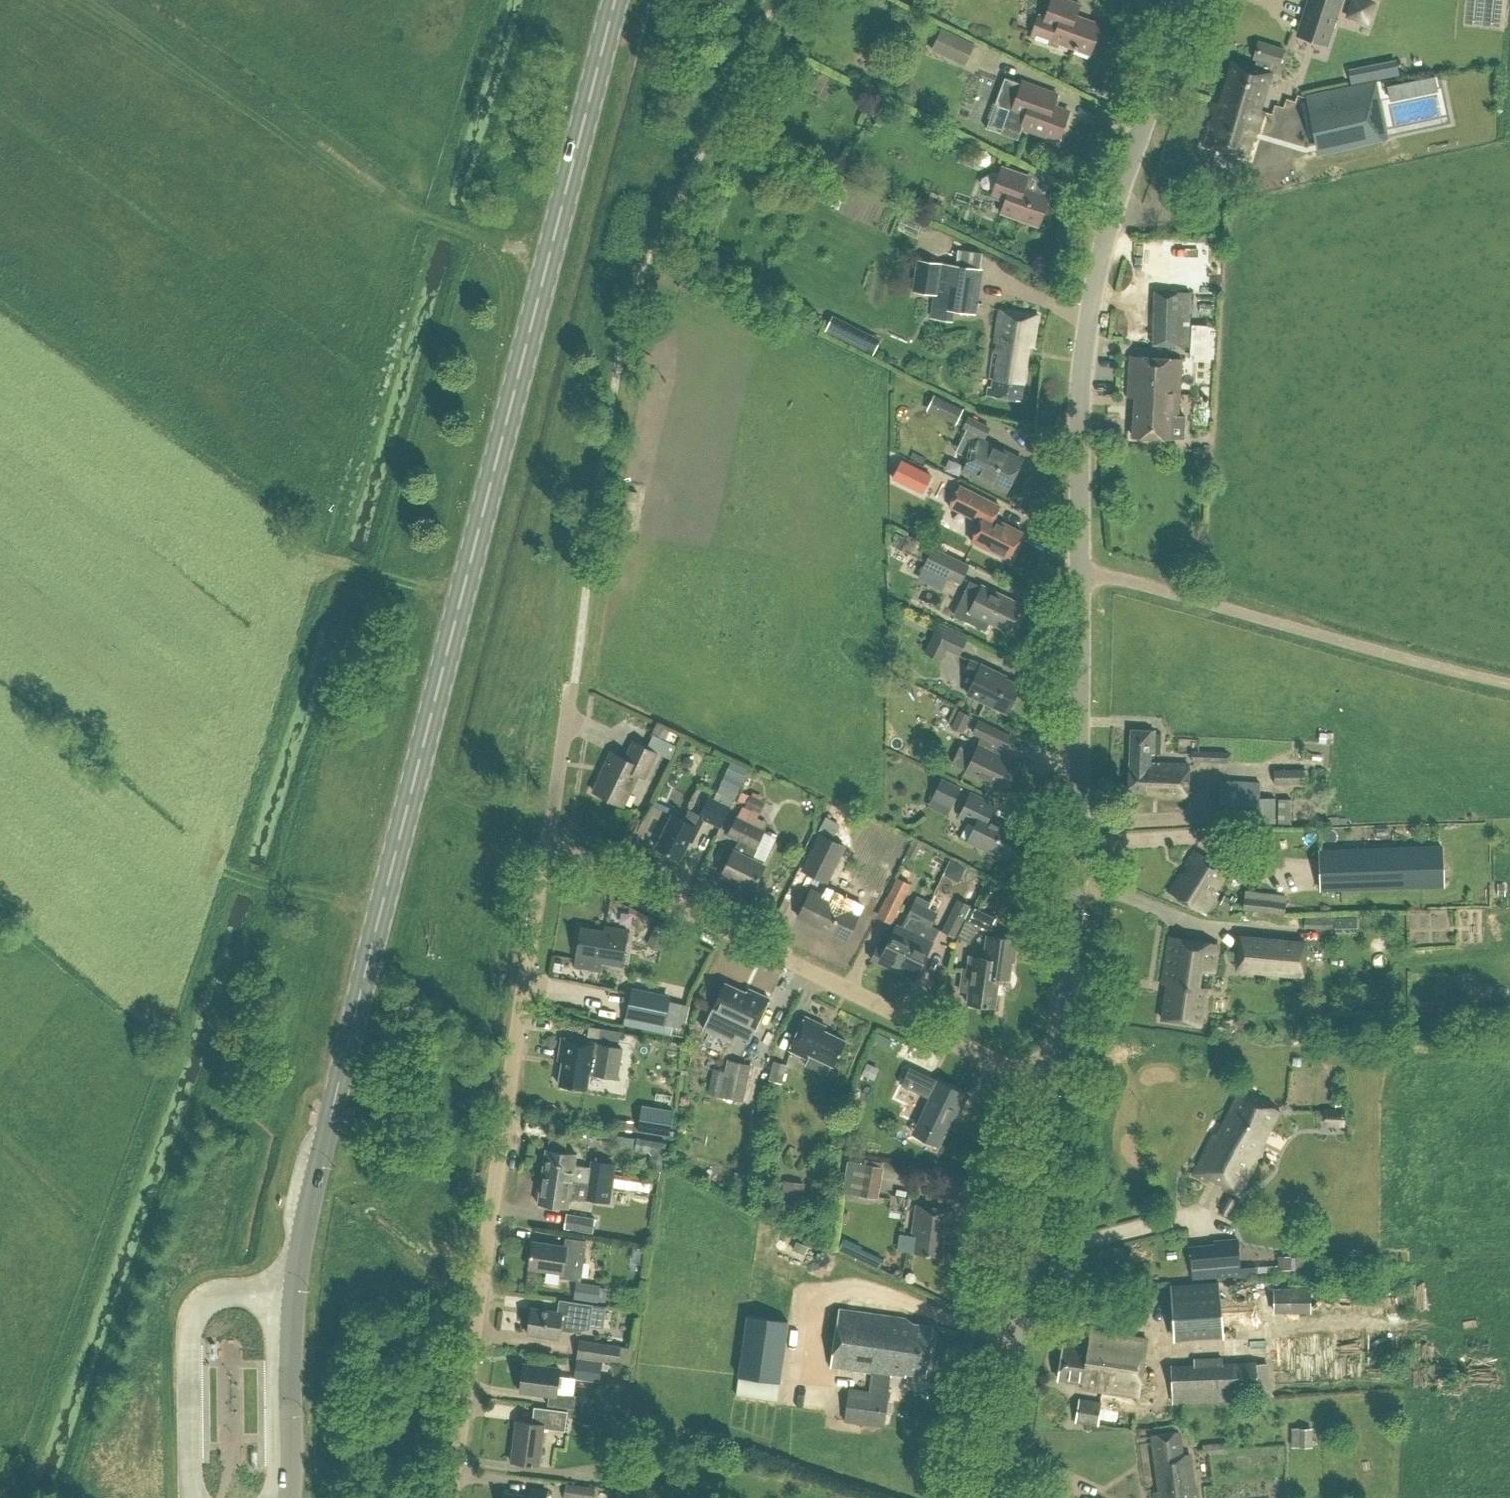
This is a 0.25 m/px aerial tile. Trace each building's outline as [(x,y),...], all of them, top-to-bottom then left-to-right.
[(1068,0),(1051,0),(1045,16),(1038,14),(1030,37),(1051,44),(1052,39),(1075,48),(1073,52),(1088,58),(1100,24),(1075,15),(1079,4),(1068,0)] [(1296,36),(1328,46),(1342,0),(1307,0),(1296,36)] [(942,28),(932,48),(966,65),(976,44),(942,28)] [(1232,60),(1221,99),(1222,100),(1223,99),(1259,110),(1259,109),(1271,72),(1232,60)] [(1391,150),(1377,79),(1305,94),(1320,165),(1391,150)] [(1006,80),(997,106),(1010,111),(1004,128),(1002,133),(1018,139),(1020,134),(1023,127),(1058,140),(1069,111),(1044,102),(1048,91),(1022,81),(1020,85),(1006,80)] [(1222,100),(1221,99),(1219,103),(1212,101),(1209,111),(1214,112),(1212,120),(1210,120),(1203,143),(1249,158),(1264,111),(1259,109),(1259,110),(1223,99),(1222,100)] [(1027,176),(1002,167),(991,195),(1005,200),(1001,211),(1038,225),(1049,196),(1023,187),(1027,176)] [(983,253),(960,250),(958,265),(938,263),(933,307),(976,312),(983,253)] [(1191,292),(1154,290),(1151,344),(1189,346),(1191,292)] [(1038,314),(1000,308),(987,394),(1021,398),(1028,346),(1033,346),(1038,314)] [(1182,359),(1130,356),(1128,396),(1135,396),(1132,435),(1170,438),(1171,414),(1178,415),(1182,359)] [(963,409),(932,396),(926,410),(957,424),(963,409)] [(989,427),(968,417),(963,427),(967,428),(956,451),(969,457),(963,469),(1007,490),(1022,458),(983,439),(989,427)] [(898,479),(921,488),(927,472),(904,463),(898,479)] [(1000,505),(959,485),(949,505),(980,521),(971,540),(1009,559),(1022,532),(994,517),(1000,505)] [(970,564),(906,534),(898,549),(924,562),(923,566),(960,584),(970,564)] [(1021,605),(970,580),(965,589),(966,590),(954,613),(986,629),(987,628),(986,628),(990,620),(1009,629),(1021,605)] [(968,638),(938,624),(925,652),(943,660),(948,651),(959,656),(968,638)] [(999,673),(970,659),(965,669),(976,674),(967,693),(1007,712),(1020,685),(998,675),(999,673)] [(944,704),(940,718),(958,724),(962,710),(944,704)] [(1011,735),(978,720),(973,732),(982,736),(966,771),(1005,790),(1018,763),(999,754),(1003,746),(1006,747),(1011,735)] [(682,736),(658,725),(647,748),(634,741),(625,758),(610,751),(603,766),(605,767),(594,791),(622,805),(637,774),(644,778),(657,752),(671,759),(682,736)] [(1131,729),(1129,761),(1150,762),(1151,752),(1159,752),(1161,730),(1131,729)] [(1189,764),(1150,762),(1129,761),(1128,791),(1152,792),(1152,796),(1187,798),(1189,764)] [(743,793),(750,772),(734,766),(727,787),(743,793)] [(1304,784),(1303,768),(1275,769),(1275,784),(1304,784)] [(961,787),(941,778),(933,797),(952,806),(961,787)] [(1260,781),(1221,780),(1219,825),(1276,827),(1277,797),(1260,796),(1260,781)] [(994,804),(970,792),(959,816),(975,824),(968,840),(1007,858),(1020,831),(988,817),(994,804)] [(730,807),(708,796),(699,814),(689,809),(684,819),(672,814),(656,846),(680,858),(689,840),(692,842),(704,818),(720,826),(730,807)] [(1291,799),(1279,799),(1279,823),(1291,824),(1291,799)] [(853,820),(829,809),(801,870),(830,883),(847,845),(843,844),(853,820)] [(765,830),(737,815),(727,835),(745,844),(740,853),(734,849),(722,874),(739,882),(737,886),(751,893),(770,854),(757,848),(765,830)] [(1445,887),(1444,845),(1321,849),(1322,890),(1445,887)] [(1228,871),(1195,850),(1186,864),(1192,867),(1186,876),(1181,873),(1170,891),(1205,913),(1219,892),(1216,890),(1228,871)] [(912,883),(896,876),(878,916),(893,923),(912,883)] [(859,912),(812,888),(798,916),(846,940),(859,912)] [(1286,894),(1246,890),(1244,910),(1284,914),(1286,894)] [(972,905),(958,898),(942,930),(956,937),(972,905)] [(896,972),(927,908),(915,901),(900,930),(895,927),(891,936),(884,932),(870,960),(896,972)] [(937,912),(927,908),(896,972),(913,981),(933,942),(932,941),(938,929),(930,926),(937,912)] [(628,929),(605,925),(604,930),(580,926),(576,954),(605,958),(604,963),(622,966),(628,929)] [(1308,940),(1239,934),(1235,971),(1304,978),(1308,940)] [(963,968),(960,990),(968,991),(967,1003),(995,1006),(999,977),(1010,978),(1012,962),(1009,961),(1012,938),(987,935),(982,970),(963,968)] [(1168,984),(1162,1019),(1201,1025),(1206,990),(1211,990),(1218,944),(1170,937),(1163,983),(1168,984)] [(746,992),(725,982),(713,1007),(738,1019),(736,1023),(753,1031),(769,997),(748,988),(746,992)] [(671,997),(631,990),(624,1026),(664,1034),(671,997)] [(684,1026),(686,999),(675,998),(673,1025),(684,1026)] [(827,1027),(806,1016),(790,1049),(806,1057),(808,1053),(834,1065),(846,1041),(825,1030),(827,1027)] [(596,1030),(576,1027),(574,1039),(562,1037),(558,1060),(563,1060),(559,1084),(587,1089),(590,1073),(617,1077),(622,1047),(594,1043),(596,1030)] [(713,1069),(708,1092),(720,1095),(744,1100),(751,1064),(728,1059),(725,1072),(713,1069)] [(788,1064),(774,1060),(769,1079),(782,1083),(788,1064)] [(968,1095),(935,1079),(926,1096),(930,1098),(918,1123),(943,1135),(953,1114),(958,1116),(968,1095)] [(1279,1110),(1241,1090),(1218,1134),(1214,1134),(1194,1175),(1238,1195),(1264,1146),(1261,1144),(1279,1110)] [(542,1177),(581,1183),(582,1177),(573,1176),(576,1153),(565,1151),(566,1142),(564,1141),(552,1139),(550,1140),(549,1149),(546,1149),(542,1177)] [(664,1141),(636,1139),(635,1149),(653,1150),(651,1169),(662,1169),(664,1141)] [(884,1166),(848,1160),(842,1192),(878,1198),(884,1166)] [(591,1171),(589,1184),(611,1188),(613,1175),(591,1171)] [(581,1186),(581,1183),(542,1177),(539,1204),(568,1208),(571,1185),(581,1186)] [(790,1183),(788,1212),(805,1213),(807,1184),(790,1183)] [(611,1188),(589,1184),(587,1195),(610,1199),(611,1188)] [(953,1210),(916,1205),(912,1235),(916,1235),(914,1252),(942,1256),(945,1232),(950,1233),(953,1210)] [(596,1218),(567,1213),(564,1231),(593,1235),(596,1218)] [(586,1241),(567,1238),(565,1246),(533,1241),(529,1268),(561,1273),(561,1276),(580,1279),(586,1241)] [(1241,1275),(1238,1238),(1215,1240),(1215,1245),(1189,1247),(1192,1279),(1241,1275)] [(1297,1254),(1282,1255),(1283,1272),(1298,1271),(1297,1254)] [(1320,1270),(1320,1259),(1301,1259),(1301,1270),(1320,1270)] [(1223,1323),(1220,1281),(1171,1285),(1175,1327),(1223,1323)] [(600,1285),(576,1282),(573,1299),(598,1302),(600,1285)] [(1242,1304),(1261,1305),(1262,1294),(1243,1293),(1242,1304)] [(559,1299),(557,1311),(531,1307),(528,1333),(559,1338),(560,1330),(571,1332),(590,1329),(593,1304),(559,1299)] [(1281,1324),(1301,1323),(1301,1317),(1315,1316),(1314,1300),(1280,1302),(1281,1324)] [(905,1318),(839,1309),(831,1366),(871,1372),(869,1391),(849,1389),(844,1420),(884,1426),(891,1373),(906,1375),(906,1372),(926,1375),(932,1327),(913,1324),(905,1318)] [(789,1321),(747,1315),(739,1375),(780,1381),(789,1321)] [(1147,1340),(1091,1331),(1088,1347),(1064,1343),(1059,1379),(1082,1382),(1081,1387),(1139,1396),(1147,1340)] [(1235,1333),(1236,1345),(1248,1344),(1247,1332),(1235,1333)] [(577,1358),(603,1362),(604,1360),(631,1364),(633,1347),(580,1339),(577,1358)] [(601,1382),(603,1362),(577,1358),(574,1378),(601,1382)] [(1258,1400),(1256,1360),(1171,1364),(1173,1405),(1258,1400)] [(520,1390),(551,1394),(549,1405),(575,1409),(577,1396),(557,1394),(560,1369),(523,1364),(520,1390)] [(1101,1401),(1079,1398),(1076,1423),(1098,1426),(1101,1401)] [(568,1411),(534,1407),(532,1422),(517,1420),(511,1462),(539,1465),(544,1428),(565,1430),(568,1411)] [(1295,1447),(1317,1448),(1318,1428),(1296,1427),(1295,1447)] [(1179,1432),(1153,1435),(1160,1491),(1155,1491),(1156,1497),(1197,1497),(1191,1453),(1182,1454),(1179,1432)] [(566,1484),(565,1497),(571,1497),(595,1497),(596,1487),(566,1484)] [(531,1488),(530,1496),(507,1493),(507,1497),(545,1497),(546,1490),(531,1488)]
